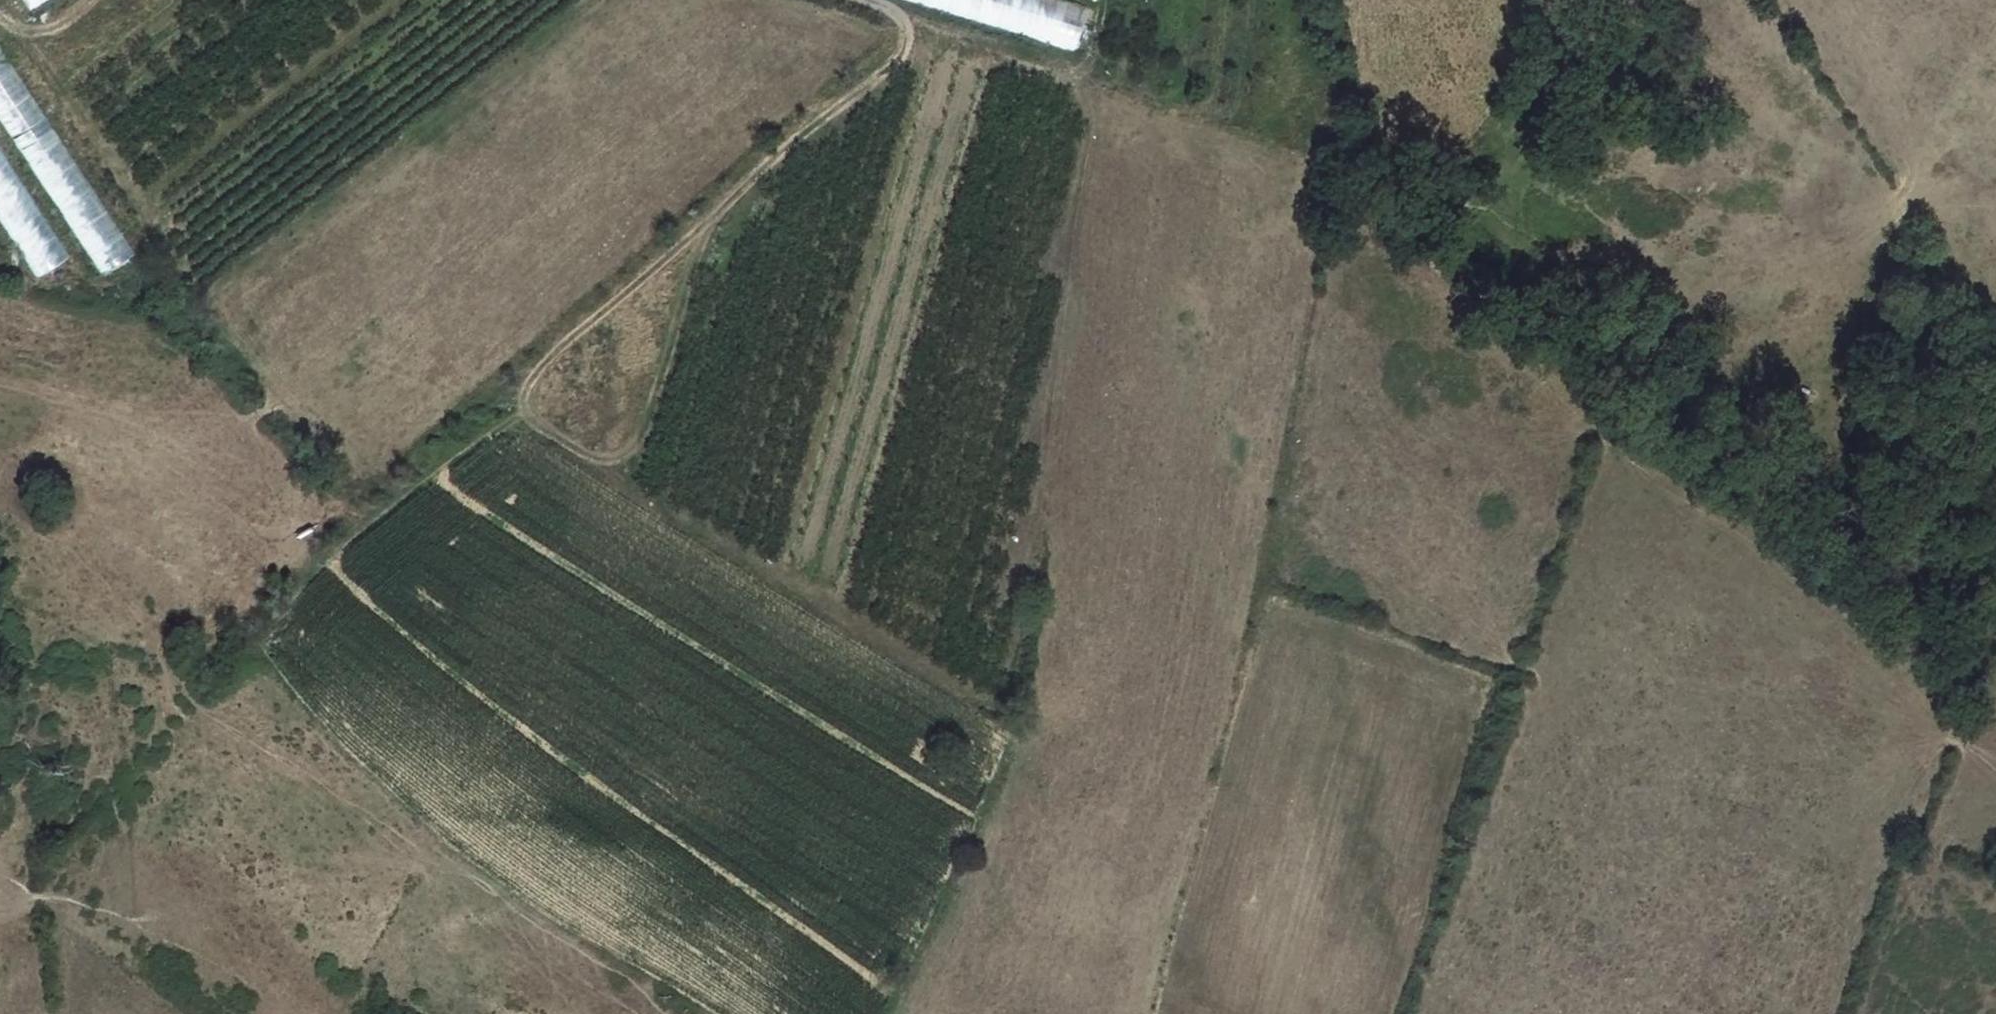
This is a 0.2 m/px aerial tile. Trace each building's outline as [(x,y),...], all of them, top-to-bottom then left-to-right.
[(1078,45),(1089,4),(1074,0),(908,0),(1078,45)] [(93,279),(128,259),(0,34),(0,114),(93,279)] [(33,282),(67,262),(0,147),(0,226),(33,282)]
